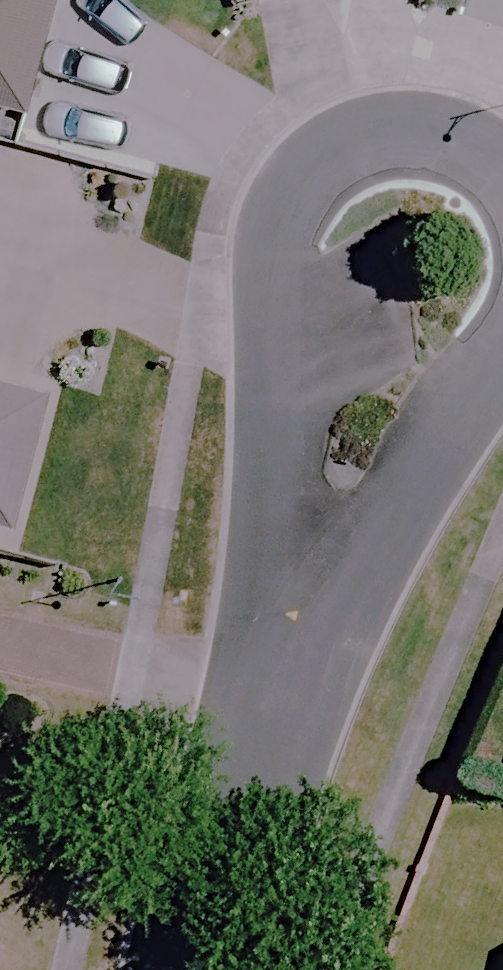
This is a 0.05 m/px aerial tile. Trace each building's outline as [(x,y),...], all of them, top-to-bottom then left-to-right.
[(16,119),(49,0),(0,0),(0,114),(16,119)] [(3,541),(44,399),(0,387),(0,540),(3,541)]
